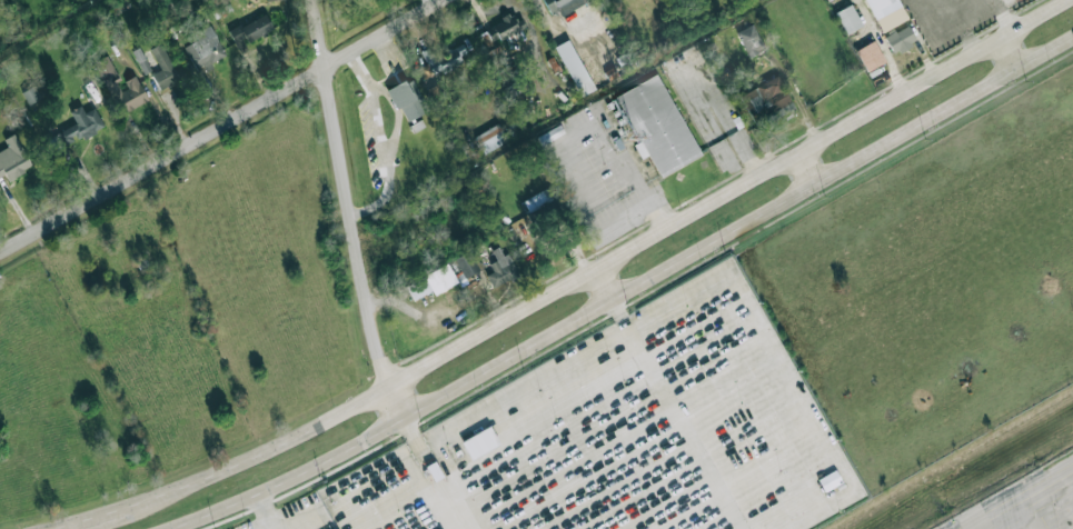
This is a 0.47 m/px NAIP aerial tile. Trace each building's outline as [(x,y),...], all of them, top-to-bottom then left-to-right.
[(549,12),(557,9),(560,16),(585,3),(583,0),(542,0),(549,12)] [(896,0),(866,0),(881,31),(905,20),(896,0)] [(845,33),(862,26),(851,4),(835,12),(845,33)] [(525,31),(516,13),(481,28),(489,44),(506,37),(507,39),(525,31)] [(229,29),(235,44),(272,31),(267,16),(229,29)] [(747,58),(764,50),(753,23),(736,31),(747,58)] [(193,33),(197,40),(183,47),(196,71),(226,56),(210,24),(193,33)] [(891,52),(915,44),(910,27),(885,34),(891,52)] [(554,47),(580,97),(594,89),(568,39),(554,47)] [(885,61),(873,40),(855,50),(867,71),(885,61)] [(461,61),(459,56),(467,52),(461,42),(439,53),(435,43),(420,51),(427,63),(419,68),(426,80),(461,61)] [(151,73),(159,90),(179,80),(161,43),(150,48),(160,69),(151,73)] [(143,73),(151,70),(139,47),(132,50),(143,73)] [(92,61),(106,90),(121,83),(108,54),(92,61)] [(701,156),(657,73),(615,96),(638,141),(634,144),(640,159),(648,154),(659,177),(701,156)] [(739,96),(757,127),(794,107),(776,74),(739,96)] [(123,110),(147,102),(137,76),(125,80),(128,88),(117,92),(123,110)] [(429,110),(413,77),(388,89),(404,122),(429,110)] [(427,91),(436,103),(448,94),(439,82),(427,91)] [(40,99),(34,84),(21,90),(27,103),(40,99)] [(85,112),(80,106),(70,111),(76,122),(59,132),(67,146),(103,126),(93,108),(85,112)] [(508,141),(498,123),(474,136),(484,154),(508,141)] [(529,211),(553,197),(547,187),(523,201),(529,211)] [(489,263),(493,272),(486,275),(491,287),(518,277),(508,252),(501,254),(498,247),(491,250),(496,260),(489,263)] [(480,269),(470,250),(454,258),(464,278),(480,269)] [(410,299),(433,291),(433,293),(456,285),(449,266),(405,282),(410,299)] [(460,440),(469,458),(499,445),(490,427),(460,440)] [(824,491),(842,482),(835,469),(817,479),(824,491)]
